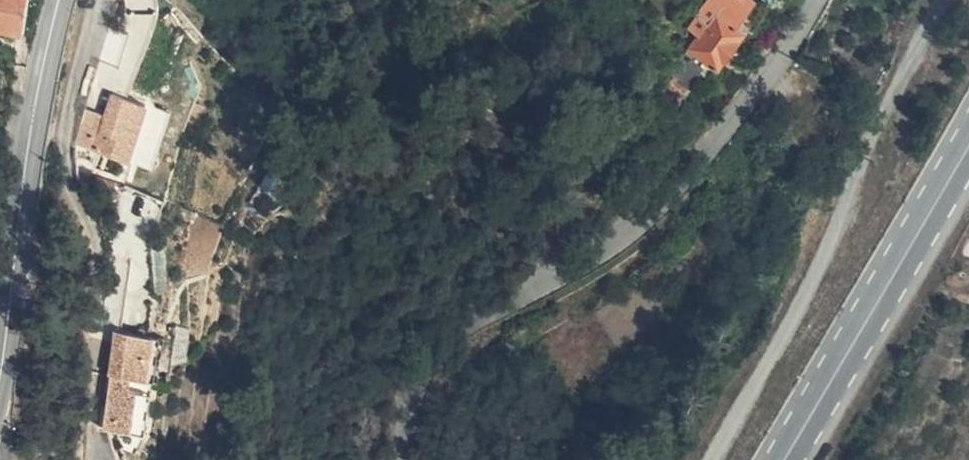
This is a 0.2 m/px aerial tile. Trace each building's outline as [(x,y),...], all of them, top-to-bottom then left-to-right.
[(24,47),(33,1),(29,0),(0,0),(0,41),(24,47)] [(701,56),(712,63),(738,29),(731,23),(748,0),(703,0),(693,13),(702,20),(684,43),(694,50),(701,56)] [(694,50),(684,43),(680,50),(689,56),(694,50)] [(687,59),(689,56),(680,50),(678,53),(687,59)] [(694,50),(689,56),(697,62),(701,56),(694,50)] [(687,59),(694,65),(697,62),(689,56),(687,59)] [(678,94),(684,86),(668,75),(663,81),(678,94)] [(109,93),(102,115),(85,109),(72,145),(127,164),(147,106),(109,93)] [(121,318),(113,362),(134,366),(146,368),(154,370),(161,326),(154,324),(121,318)] [(169,327),(161,326),(154,370),(155,370),(161,371),(169,327)] [(134,366),(113,362),(103,417),(136,423),(144,382),(132,379),(134,366)] [(144,382),(136,423),(146,425),(155,370),(154,370),(146,368),(134,366),(132,379),(144,382)]
